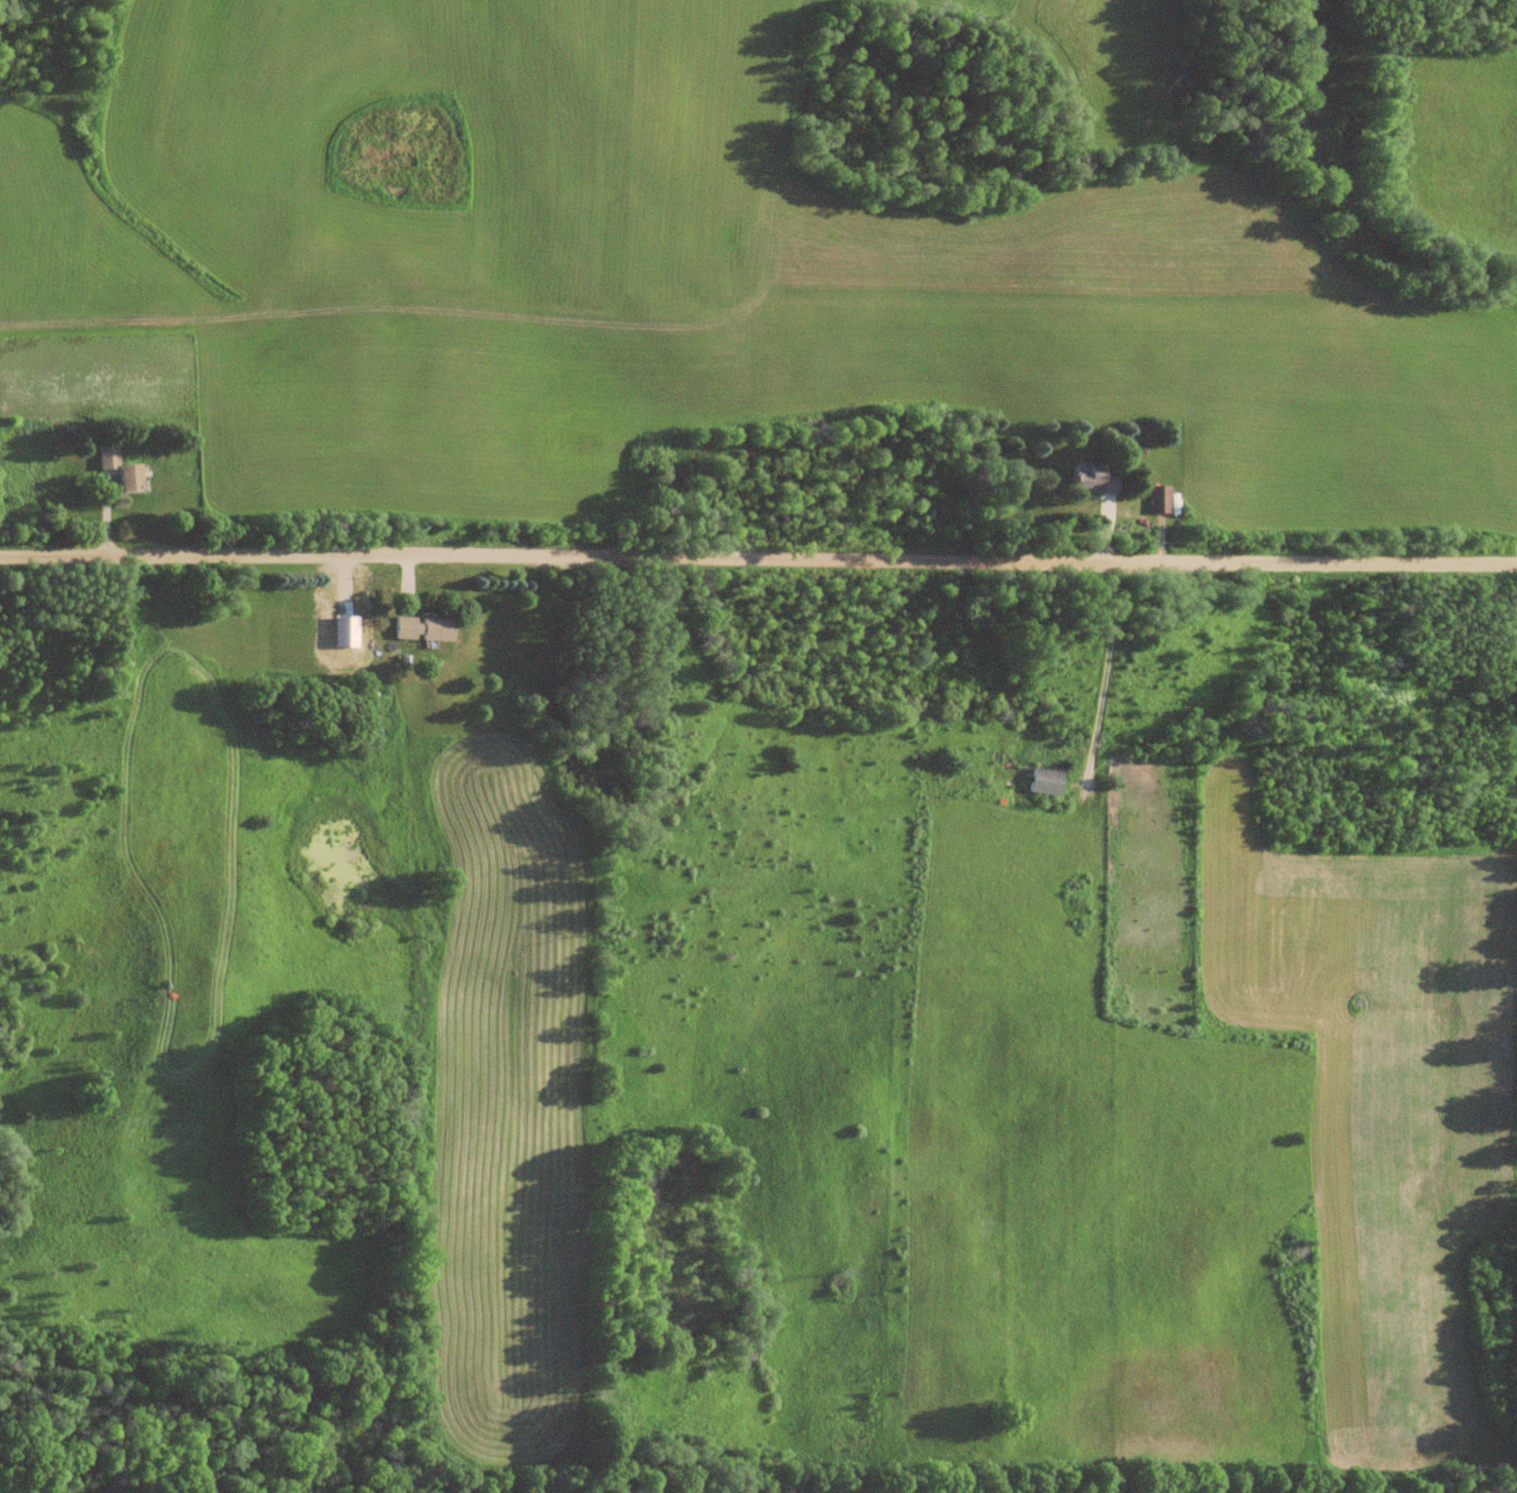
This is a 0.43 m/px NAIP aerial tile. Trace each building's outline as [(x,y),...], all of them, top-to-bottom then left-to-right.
[(119,470),(119,446),(100,446),(100,470),(119,470)] [(123,493),(145,492),(144,464),(122,466),(123,493)] [(1106,475),(1106,467),(1076,467),(1076,493),(1118,493),(1118,475),(1106,475)] [(1172,485),(1152,485),(1152,513),(1172,513),(1172,485)] [(457,618),(424,618),(424,617),(398,617),(398,638),(425,638),(425,641),(456,641),(457,618)] [(1060,797),(1064,772),(1033,767),(1029,791),(1060,797)]
